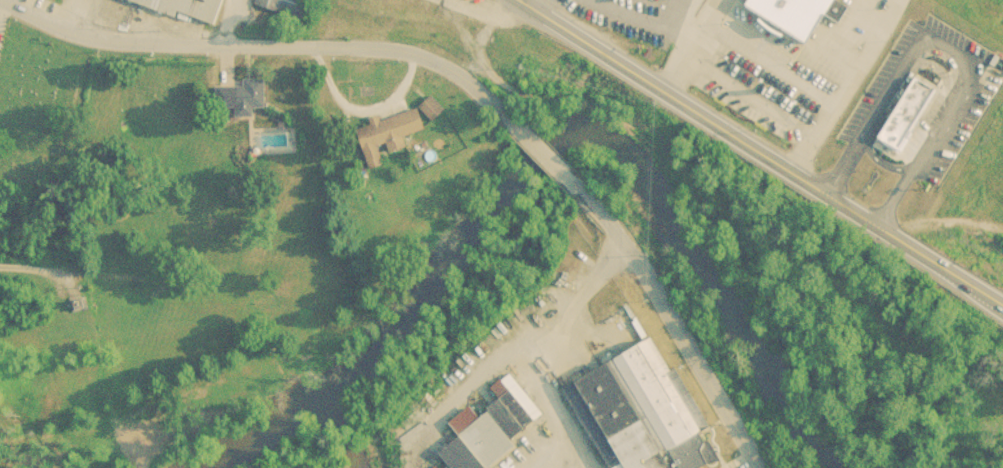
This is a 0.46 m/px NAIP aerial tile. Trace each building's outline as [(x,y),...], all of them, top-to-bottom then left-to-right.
[(176,17),(177,14),(216,27),(225,0),(125,0),(176,17)] [(254,1),(303,17),(308,0),(254,0),(254,1)] [(870,149),(896,163),(937,89),(911,75),(870,149)] [(254,117),(254,109),(265,109),(265,81),(223,81),(224,118),(254,117)] [(419,108),(433,122),(445,111),(431,97),(419,108)] [(368,171),(384,166),(379,149),(388,146),(391,155),(408,150),(404,137),(425,131),(419,112),(355,132),(368,171)] [(75,313),(84,308),(80,302),(71,307),(75,313)] [(609,467),(708,467),(717,463),(703,436),(714,430),(684,377),(677,381),(653,338),(564,388),(609,467)] [(511,376),(502,383),(509,392),(478,417),(469,407),(448,424),(460,439),(439,455),(449,467),(486,467),(546,420),(511,376)]
